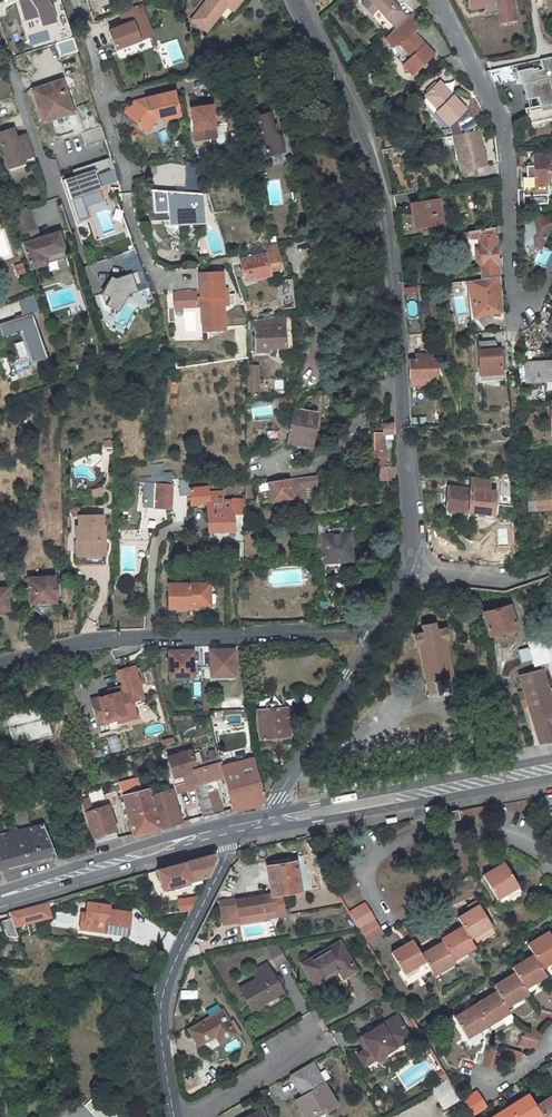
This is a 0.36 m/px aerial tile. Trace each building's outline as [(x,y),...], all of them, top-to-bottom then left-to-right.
[(26,42),(30,48),(47,44),(49,43),(65,39),(71,36),(67,22),(64,17),(35,24),(60,9),(58,0),(16,0),(26,42)] [(194,20),(207,31),(227,6),(234,11),(242,0),(210,0),(194,20)] [(388,19),(397,28),(407,19),(391,0),(367,0),(363,4),(370,12),(376,6),(388,19)] [(120,23),(105,28),(115,56),(154,42),(140,4),(117,12),(120,23)] [(503,7),(505,21),(517,19),(515,5),(503,7)] [(370,12),(382,25),(388,19),(376,6),(370,12)] [(399,42),(411,55),(407,58),(402,62),(410,71),(432,52),(413,29),(420,23),(414,13),(407,19),(397,28),(386,38),(390,42),(399,42)] [(62,41),(64,51),(75,48),(73,38),(62,41)] [(162,67),(184,62),(177,39),(156,44),(162,67)] [(411,55),(399,42),(390,42),(394,47),(398,47),(407,58),(411,55)] [(531,106),(533,117),(547,114),(551,113),(551,56),(540,59),(542,69),(533,71),(532,67),(518,70),(521,83),(535,80),(539,104),(531,106)] [(495,86),(516,81),(512,65),(487,70),(495,86)] [(71,108),(63,81),(34,91),(44,122),(62,116),(61,111),(71,108)] [(450,126),(466,110),(440,82),(425,96),(419,102),(441,126),(450,126)] [(15,97),(10,83),(0,86),(0,102),(15,97)] [(150,95),(127,100),(120,113),(141,127),(149,114),(155,113),(156,118),(173,114),(168,92),(150,95)] [(474,120),(483,114),(476,102),(466,108),(474,120)] [(192,110),(196,141),(210,140),(209,128),(215,128),(212,108),(202,109),(192,110)] [(78,112),(52,120),(57,138),(83,131),(78,112)] [(255,119),(260,144),(267,143),(270,156),(284,153),(280,138),(276,134),(272,114),(255,119)] [(83,132),(87,144),(104,138),(100,126),(83,132)] [(22,160),(33,156),(27,136),(16,139),(13,129),(0,133),(0,143),(7,164),(22,160)] [(458,169),(484,164),(481,147),(477,148),(476,142),(480,141),(478,129),(452,134),(458,169)] [(53,178),(60,176),(52,145),(45,147),(53,178)] [(531,183),(547,182),(549,179),(549,164),(551,161),(551,154),(535,155),(536,166),(530,166),(531,183)] [(22,160),(7,164),(8,168),(23,164),(22,160)] [(61,181),(78,221),(88,217),(80,197),(101,188),(92,168),(61,181)] [(196,193),(167,191),(167,199),(171,199),(172,218),(180,218),(180,222),(189,222),(189,218),(196,217),(195,206),(196,206),(196,193)] [(444,197),(420,201),(424,225),(448,221),(444,197)] [(79,234),(69,203),(61,205),(71,236),(79,234)] [(12,213),(22,244),(40,239),(30,208),(12,213)] [(152,213),(152,221),(165,221),(164,213),(152,213)] [(551,223),(536,215),(533,221),(522,221),(522,246),(530,246),(539,250),(551,223)] [(125,222),(111,226),(109,232),(136,306),(154,302),(125,222)] [(474,236),(479,236),(480,244),(477,244),(478,264),(480,264),(481,279),(497,277),(497,264),(501,264),(501,258),(496,258),(495,228),(473,231),(474,236)] [(43,258),(63,252),(58,234),(40,239),(22,244),(29,269),(45,264),(43,258)] [(254,279),(269,275),(268,270),(280,266),(274,242),(238,251),(240,260),(244,277),(254,275),(254,279)] [(530,246),(522,246),(522,259),(532,264),(537,253),(539,250),(530,246)] [(240,260),(238,251),(230,253),(231,262),(240,260)] [(196,294),(196,304),(201,304),(202,322),(224,322),(223,303),(227,303),(225,286),(222,286),(221,270),(200,271),(200,293),(196,294)] [(474,314),(500,312),(497,277),(481,279),(470,280),(474,314)] [(279,308),(292,308),(292,283),(279,283),(279,308)] [(0,305),(0,336),(19,331),(21,341),(13,343),(18,360),(13,361),(17,377),(32,373),(29,362),(43,358),(31,313),(37,312),(33,297),(0,305)] [(248,330),(255,330),(255,329),(284,328),(283,315),(248,323),(248,330)] [(284,328),(255,329),(255,330),(256,352),(269,352),(268,349),(284,348),(284,328)] [(479,339),(480,371),(501,370),(500,349),(498,349),(494,337),(494,331),(482,332),(483,339),(479,339)] [(408,352),(424,351),(423,336),(407,337),(407,342),(408,352)] [(415,357),(416,361),(409,361),(409,368),(409,373),(409,378),(427,377),(426,357),(415,357)] [(528,379),(546,378),(546,372),(551,371),(551,362),(524,363),(524,370),(527,370),(528,379)] [(254,381),(254,366),(247,366),(247,393),(258,393),(258,381),(254,381)] [(393,378),(392,368),(368,372),(369,382),(393,378)] [(273,391),(281,392),(282,379),(274,378),(273,391)] [(251,417),(271,416),(270,405),(250,407),(251,417)] [(314,413),(292,410),(288,439),(310,442),(314,413)] [(375,433),(375,460),(375,468),(378,468),(384,467),(384,459),(384,440),(394,439),(394,433),(394,423),(384,423),(384,432),(375,433)] [(103,446),(103,456),(112,456),(112,446),(103,446)] [(496,451),(488,450),(486,456),(494,458),(496,451)] [(139,483),(144,483),(143,506),(169,507),(171,476),(162,476),(163,464),(152,465),(151,477),(140,478),(139,483)] [(378,481),(395,479),(394,466),(384,467),(378,468),(378,481)] [(303,497),(302,486),(315,484),(314,476),(298,478),(293,479),(288,479),(268,483),(270,501),(282,500),(283,504),(300,502),(299,497),(303,497)] [(179,482),(180,496),(189,495),(189,489),(188,481),(179,482)] [(444,508),(466,511),(491,514),(494,493),(486,492),(487,483),(478,481),(477,491),(469,490),(446,487),(444,508)] [(93,494),(101,492),(100,485),(92,487),(93,494)] [(536,509),(551,508),(551,487),(534,488),(536,509)] [(208,531),(233,531),(232,514),(231,514),(222,513),(221,501),(208,501),(208,493),(206,493),(205,488),(194,489),(189,489),(189,495),(189,504),(195,504),(206,503),(208,531)] [(244,500),(232,500),(231,514),(232,514),(243,514),(244,500)] [(231,514),(231,501),(225,501),(221,501),(222,513),(231,514)] [(101,539),(101,528),(103,528),(103,517),(82,516),(82,540),(85,540),(85,556),(103,556),(103,539),(101,539)] [(332,535),(322,536),(323,562),(339,561),(339,557),(351,555),(349,534),(342,534),(341,528),(332,528),(332,535)] [(103,556),(85,556),(80,556),(80,564),(103,564),(103,556)] [(31,576),(31,602),(44,614),(56,601),(56,594),(56,582),(55,576),(31,576)] [(211,584),(167,584),(167,608),(191,608),(191,605),(206,605),(206,594),(211,595),(211,584)] [(510,606),(483,614),(489,635),(516,628),(510,606)] [(449,640),(447,628),(438,629),(436,623),(422,626),(423,633),(414,634),(416,647),(419,646),(426,683),(425,683),(425,684),(426,684),(428,694),(427,694),(427,696),(429,695),(429,696),(430,696),(430,695),(455,690),(455,691),(456,691),(456,689),(457,689),(457,688),(456,688),(454,678),(455,678),(455,677),(454,677),(447,640),(449,640)] [(528,642),(529,647),(518,650),(522,662),(533,660),(534,664),(545,661),(550,676),(551,675),(551,635),(528,642)] [(235,647),(210,649),(211,678),(237,677),(235,647)] [(195,649),(168,649),(169,679),(196,678),(195,649)] [(106,717),(116,714),(117,718),(118,721),(137,717),(133,700),(144,697),(136,665),(121,669),(124,685),(125,689),(111,693),(92,697),(96,713),(105,711),(106,717)] [(538,745),(551,742),(551,687),(549,688),(543,669),(519,675),(523,690),(527,704),(538,745)] [(527,704),(523,690),(518,692),(522,706),(527,704)] [(44,705),(7,715),(13,738),(27,734),(25,729),(34,727),(37,736),(51,733),(44,705)] [(287,708),(259,710),(261,738),(274,737),(288,737),(287,708)] [(98,723),(117,718),(116,714),(106,717),(105,711),(96,713),(98,723)] [(14,743),(37,736),(34,727),(25,729),(27,734),(13,738),(14,743)] [(221,767),(219,757),(196,763),(192,748),(168,755),(174,775),(183,772),(186,783),(176,785),(178,792),(197,788),(204,817),(224,811),(216,779),(224,777),(221,767)] [(252,759),(221,767),(224,777),(232,809),(264,801),(252,759)] [(121,790),(133,835),(158,828),(150,795),(149,789),(141,791),(137,778),(120,783),(121,790)] [(120,783),(110,786),(111,793),(113,792),(121,790),(120,783)] [(179,818),(171,790),(150,795),(158,828),(185,821),(184,817),(179,818)] [(551,818),(551,794),(541,797),(551,818)] [(46,795),(36,798),(42,813),(52,811),(46,795)] [(117,839),(106,800),(91,804),(88,798),(80,800),(94,845),(117,839)] [(17,832),(23,830),(16,808),(10,809),(12,817),(15,826),(17,832)] [(456,811),(453,812),(449,812),(450,820),(457,819),(456,811)] [(29,862),(54,855),(42,825),(23,830),(17,832),(22,845),(29,862)] [(22,845),(17,832),(11,833),(0,836),(0,851),(22,845)] [(10,867),(29,862),(22,845),(0,851),(0,869),(10,867)] [(163,888),(202,878),(206,880),(217,858),(214,854),(157,870),(163,888)] [(503,890),(515,882),(504,862),(502,858),(493,863),(495,867),(483,874),(496,897),(504,892),(503,890)] [(295,861),(267,866),(272,896),(282,895),(300,891),(296,866),(295,861)] [(296,866),(300,891),(310,890),(305,864),(296,866)] [(272,896),(236,901),(215,905),(219,927),(239,924),(264,920),(262,910),(274,909),(272,896)] [(179,899),(181,911),(191,910),(198,897),(179,899)] [(44,902),(9,912),(11,918),(13,924),(48,916),(44,902)] [(88,928),(109,930),(109,934),(128,936),(131,914),(113,911),(114,908),(91,904),(88,928)] [(380,933),(364,904),(349,912),(359,929),(366,941),(380,933)] [(490,925),(478,905),(457,917),(462,926),(467,935),(480,928),(481,930),(490,925)] [(275,918),(274,909),(262,910),(264,920),(275,918)] [(13,924),(11,918),(1,922),(7,937),(18,937),(13,924)] [(465,951),(474,946),(467,935),(462,926),(440,939),(442,942),(451,957),(464,950),(465,951)] [(349,950),(366,941),(359,929),(339,933),(349,950)] [(548,931),(527,944),(539,963),(551,956),(551,938),(548,931)] [(420,954),(411,941),(390,953),(400,970),(414,962),(416,965),(424,961),(420,954)] [(454,962),(451,957),(442,942),(420,954),(424,961),(431,972),(444,964),(446,966),(454,962)] [(339,943),(303,964),(315,985),(339,971),(343,977),(356,971),(351,964),(356,961),(353,956),(349,959),(339,943)] [(276,965),(285,960),(277,945),(268,950),(276,965)] [(536,979),(545,974),(539,963),(533,954),(511,967),(515,972),(522,984),(534,977),(536,979)] [(283,993),(266,964),(252,972),(256,980),(240,989),(252,1010),(283,993)] [(527,993),(522,984),(515,972),(493,985),(496,991),(503,1003),(516,996),(517,998),(527,993)] [(142,980),(131,976),(128,987),(139,990),(142,980)] [(503,1003),(496,991),(475,1004),(485,1022),(498,1014),(499,1016),(504,1025),(513,1019),(508,1011),(503,1003)] [(540,1001),(536,1017),(551,1021),(551,1004),(540,1001)] [(486,1024),(485,1022),(475,1004),(454,1017),(463,1034),(476,1027),(478,1029),(486,1024)] [(222,1013),(188,1031),(197,1046),(215,1036),(219,1043),(234,1034),(222,1013)] [(410,1039),(398,1016),(359,1038),(365,1049),(368,1048),(375,1058),(410,1039)] [(542,1033),(526,1028),(523,1036),(520,1035),(518,1043),(535,1048),(537,1040),(540,1040),(542,1033)] [(227,1058),(221,1047),(215,1050),(221,1062),(227,1058)] [(502,1052),(487,1048),(482,1065),(498,1070),(502,1056),(518,1060),(521,1052),(504,1047),(502,1052)] [(375,1058),(368,1048),(365,1049),(357,1054),(363,1065),(375,1058)] [(303,1084),(308,1094),(296,1101),(305,1116),(306,1116),(324,1108),(326,1111),(336,1105),(319,1075),(311,1061),(295,1070),(303,1084)] [(448,1079),(432,1088),(443,1108),(460,1099),(448,1079)] [(485,1106),(476,1092),(461,1101),(469,1115),(485,1106)] [(536,1105),(529,1093),(508,1107),(514,1116),(529,1116),(532,1116),(535,1116),(541,1113),(536,1105)] [(536,1105),(544,1116),(551,1116),(551,1095),(536,1105)] [(508,1107),(491,1116),(514,1116),(508,1107)]
